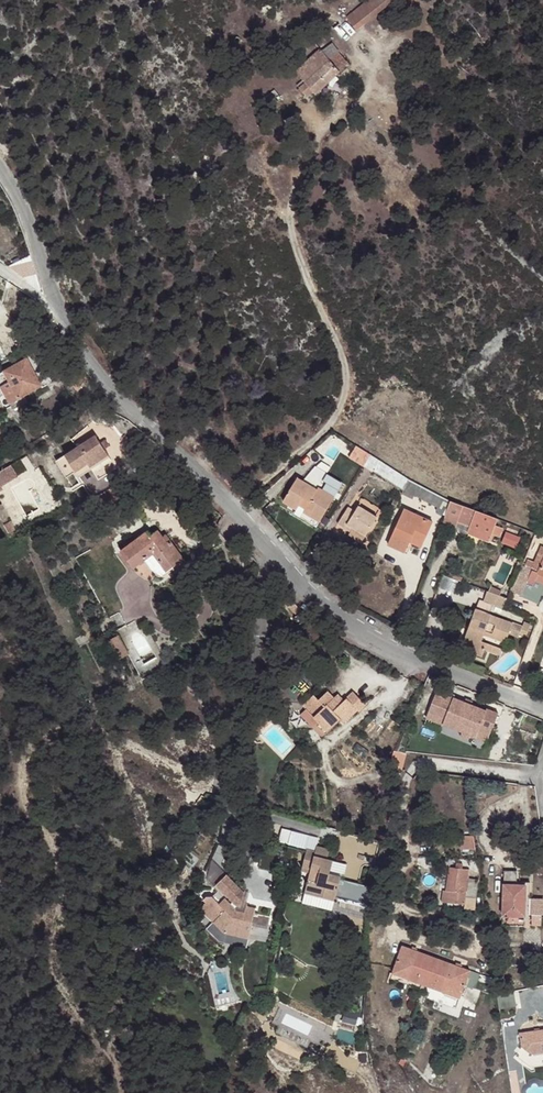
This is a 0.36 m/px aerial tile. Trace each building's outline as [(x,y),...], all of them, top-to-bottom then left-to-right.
[(387,0),(370,0),(348,18),(355,27),(387,0)] [(355,27),(358,32),(396,0),(387,0),(355,27)] [(321,40),(334,29),(327,22),(314,33),(321,40)] [(334,67),(343,59),(338,53),(329,61),(320,51),(296,73),(305,83),(299,88),(310,101),(340,74),(334,67)] [(349,65),(343,59),(334,67),(340,74),(349,65)] [(37,379),(26,359),(0,373),(0,387),(8,402),(30,391),(27,385),(37,379)] [(40,386),(37,379),(27,385),(30,391),(40,386)] [(84,464),(88,469),(107,457),(93,436),(63,456),(72,472),(84,464)] [(369,456),(363,452),(356,462),(363,466),(369,456)] [(369,456),(363,466),(362,467),(371,472),(372,470),(378,461),(369,456)] [(75,477),(88,469),(84,464),(72,472),(75,477)] [(315,489),(317,487),(325,473),(315,466),(305,482),(315,489)] [(0,477),(0,491),(18,481),(12,470),(0,477)] [(333,498),(317,487),(315,489),(305,482),(296,477),(282,499),(295,508),(298,503),(305,508),(302,511),(317,521),(333,498)] [(112,498),(108,490),(98,496),(103,503),(112,498)] [(167,511),(176,505),(167,498),(154,495),(167,511)] [(442,517),(446,504),(437,498),(434,509),(433,513),(442,517)] [(299,516),(302,511),(305,508),(298,503),(295,508),(293,512),(299,516)] [(495,523),(472,514),(446,504),(442,517),(441,520),(438,527),(451,532),(454,525),(467,529),(464,537),(486,545),(489,539),(497,541),(500,532),(492,529),(495,523)] [(363,536),(375,517),(356,505),(353,511),(346,507),(337,522),(353,534),(355,530),(363,536)] [(411,538),(421,543),(431,524),(403,510),(385,544),(403,553),(408,543),(411,538)] [(168,541),(164,534),(159,526),(153,530),(151,527),(121,545),(128,558),(134,554),(139,562),(154,552),(167,572),(181,563),(175,553),(180,550),(173,539),(168,541)] [(168,532),(164,534),(168,541),(173,539),(168,532)] [(501,545),(516,550),(520,538),(505,533),(501,545)] [(419,548),(421,543),(411,538),(408,543),(419,548)] [(541,545),(538,553),(539,554),(536,561),(528,558),(526,565),(522,564),(511,591),(522,595),(527,582),(534,585),(536,579),(542,582),(542,546),(541,545)] [(186,559),(180,550),(175,553),(181,563),(186,559)] [(134,554),(128,558),(133,565),(139,562),(134,554)] [(505,607),(505,604),(495,600),(497,593),(488,590),(484,599),(505,607)] [(495,600),(505,604),(508,597),(497,593),(495,600)] [(508,632),(511,621),(475,608),(463,642),(474,645),(471,652),(482,656),(485,650),(488,642),(481,640),(483,634),(504,641),(508,632)] [(522,624),(511,621),(508,632),(518,635),(522,624)] [(117,659),(127,654),(115,634),(105,639),(117,659)] [(488,642),(485,650),(499,655),(502,648),(502,647),(488,642)] [(298,713),(314,733),(321,728),(329,737),(365,707),(353,693),(342,702),(332,690),(318,702),(316,699),(298,713)] [(434,700),(450,706),(453,699),(454,697),(438,691),(434,700)] [(486,711),(453,699),(450,706),(434,700),(428,715),(445,721),(446,719),(457,723),(454,731),(462,734),(460,738),(468,741),(470,737),(476,739),(479,731),(490,735),(498,714),(486,709),(486,711)] [(445,721),(428,715),(426,720),(454,731),(457,723),(446,719),(445,721)] [(479,731),(476,739),(487,743),(490,735),(479,731)] [(406,770),(408,755),(395,754),(393,767),(406,770)] [(459,851),(474,851),(474,837),(459,837),(459,851)] [(343,858),(346,849),(333,845),(330,852),(321,850),(316,867),(325,870),(321,883),(319,893),(350,902),(356,878),(345,875),(349,860),(343,858)] [(480,901),(477,883),(466,882),(466,873),(446,871),(446,892),(442,892),(442,896),(464,897),(464,901),(480,901)] [(258,892),(240,872),(229,883),(239,894),(232,900),(226,894),(218,901),(212,906),(236,932),(260,939),(266,914),(256,911),(248,909),(249,905),(254,906),(258,892)] [(527,923),(540,925),(542,915),(542,911),(532,909),(533,906),(524,905),(526,895),(516,894),(518,878),(505,877),(497,932),(519,936),(519,933),(521,922),(527,923)] [(350,902),(319,893),(316,902),(347,911),(350,902)] [(256,911),(266,914),(268,908),(258,905),(256,911)] [(390,974),(455,1000),(465,974),(400,950),(390,974)] [(496,1006),(498,1017),(507,1014),(505,1004),(496,1006)] [(518,1032),(520,1045),(528,1052),(533,1045),(539,1045),(542,1048),(542,1028),(518,1032)]
